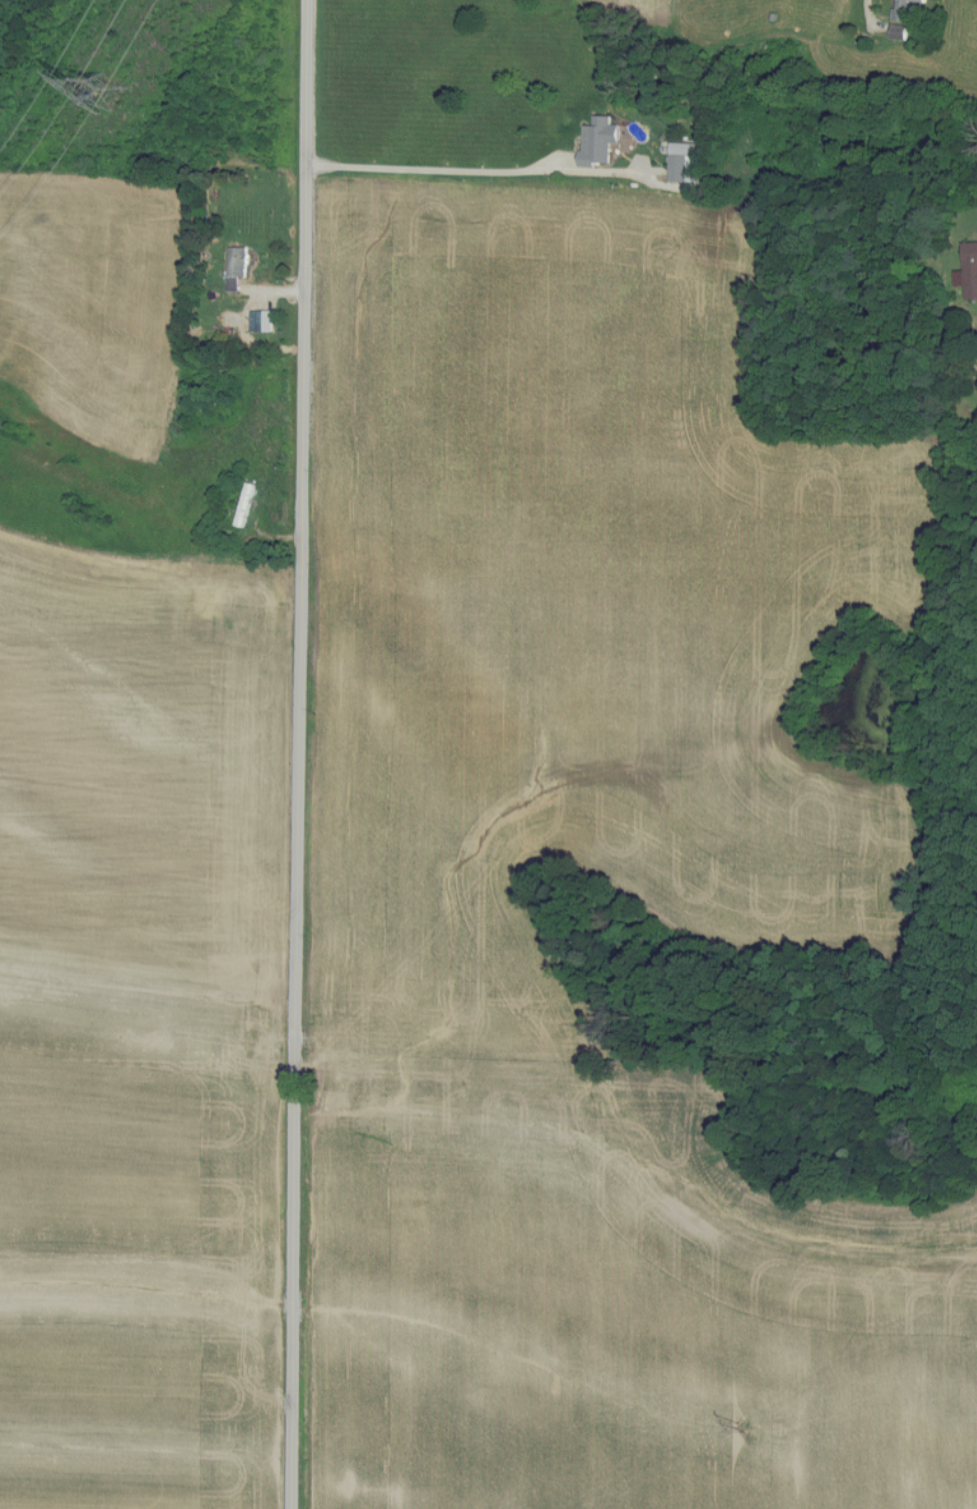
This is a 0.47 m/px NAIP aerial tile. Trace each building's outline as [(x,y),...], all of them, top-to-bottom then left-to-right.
[(927,4),(927,0),(899,0),(899,10),(894,10),(893,22),(917,23),(918,3),(927,4)] [(611,162),(611,143),(620,143),(621,124),(612,123),(613,115),(595,114),(595,125),(585,124),(584,150),(580,150),(579,166),(596,166),(596,162),(611,162)] [(699,155),(699,143),(672,142),(671,181),(688,181),(689,155),(699,155)] [(964,242),(965,270),(955,270),(956,287),(967,286),(968,299),(976,299),(976,242),(964,242)] [(249,277),(250,247),(230,246),(229,276),(249,277)] [(274,311),(252,310),(251,331),(273,332),(274,311)]
